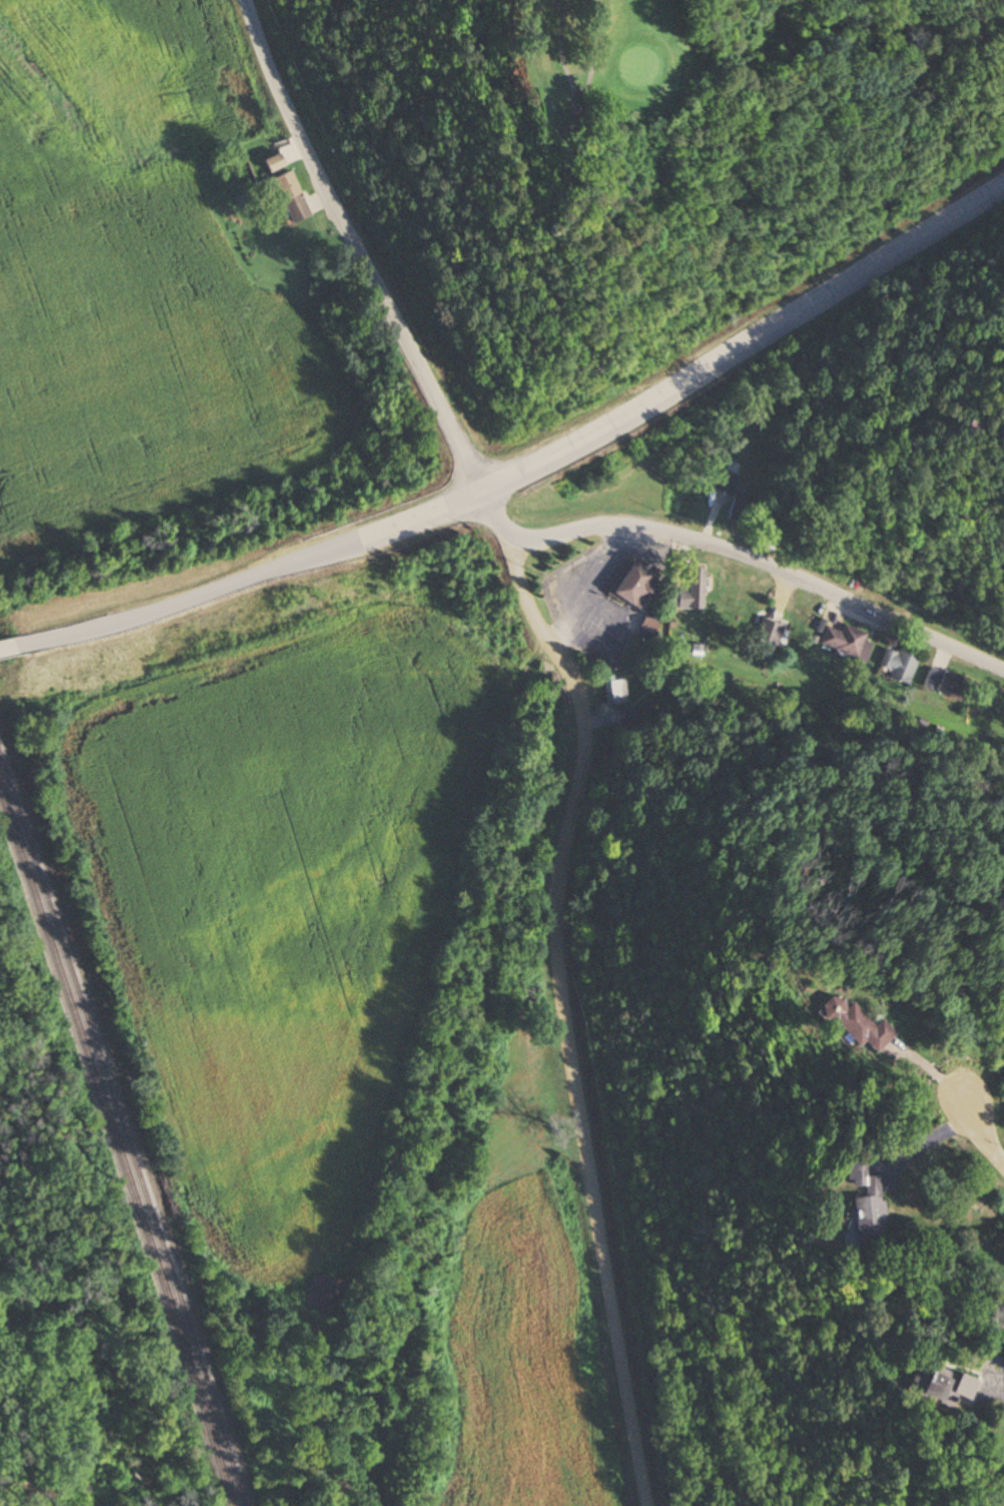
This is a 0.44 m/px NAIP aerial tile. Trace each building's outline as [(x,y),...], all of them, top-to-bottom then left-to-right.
[(706,489),(726,496),(734,476),(714,468),(706,489)] [(731,492),(721,520),(742,527),(751,499),(731,492)] [(751,533),(761,506),(772,510),(761,537),(751,533)] [(624,565),(605,595),(639,616),(648,603),(639,597),(645,587),(635,581),(640,575),(624,565)] [(685,570),(684,591),(664,591),(663,609),(701,610),(702,570),(685,570)] [(643,612),(633,633),(647,640),(657,619),(643,612)] [(757,617),(749,638),(772,647),(780,626),(757,617)] [(821,626),(837,632),(840,625),(864,634),(861,641),(871,645),(864,661),(851,656),(849,663),(829,655),(831,650),(814,643),(821,626)] [(700,646),(688,645),(687,656),(699,657),(700,646)] [(882,649),(894,656),(898,650),(918,661),(904,687),(885,676),(888,670),(875,663),(882,649)] [(927,669),(937,673),(939,669),(965,681),(955,703),(919,686),(927,669)] [(600,676),(604,704),(627,701),(623,680),(613,681),(612,675),(600,676)] [(613,711),(616,732),(638,729),(635,708),(613,711)]
